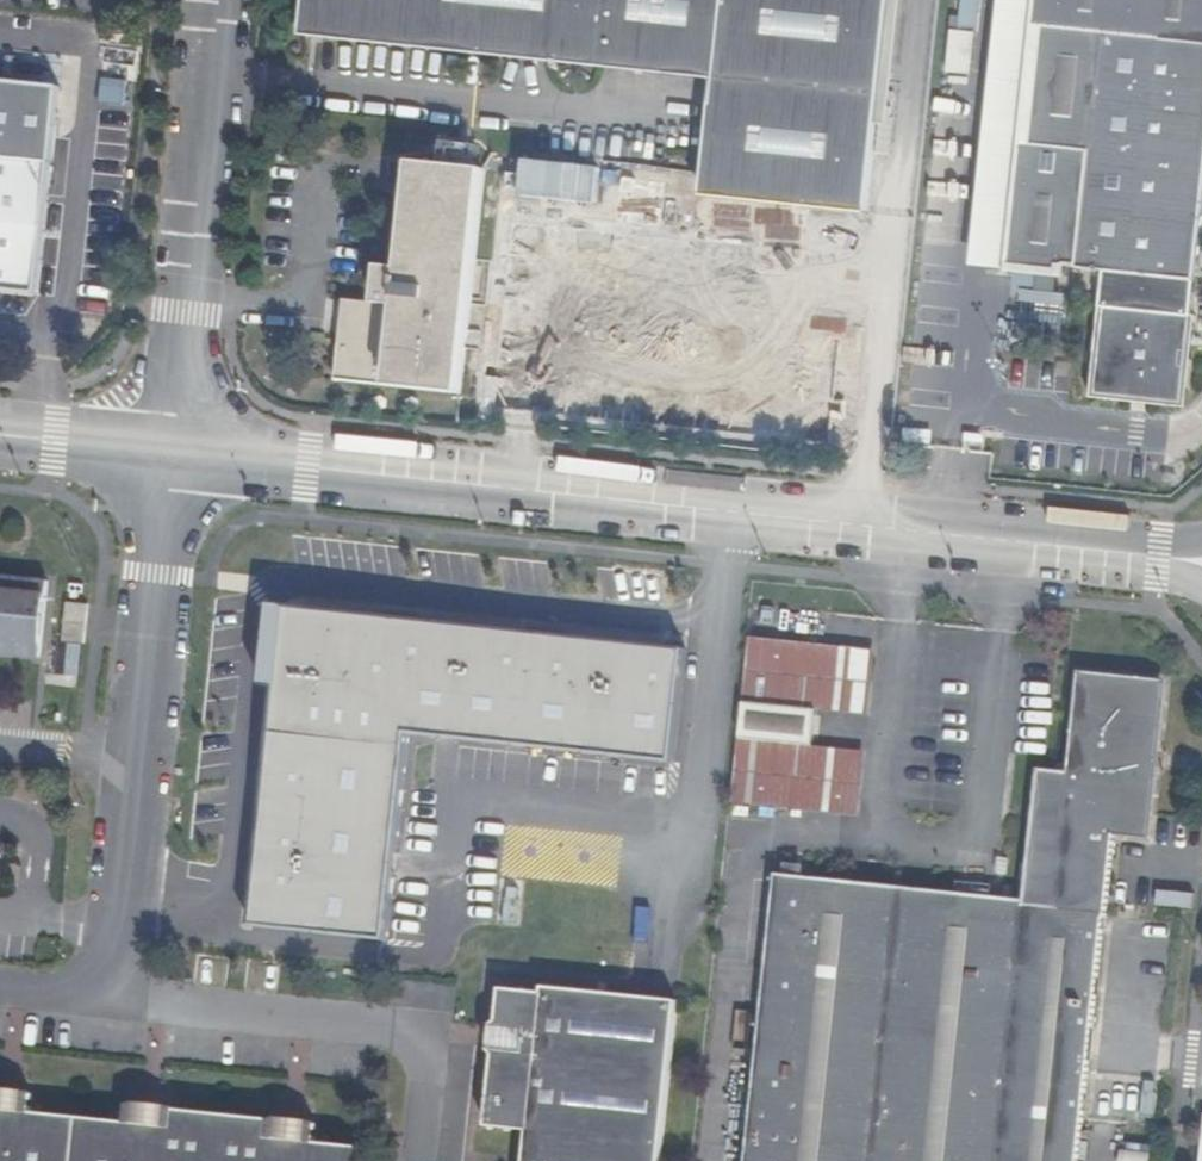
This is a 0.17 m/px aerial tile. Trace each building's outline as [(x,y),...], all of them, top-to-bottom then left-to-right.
[(864,212),(887,0),(297,0),(294,31),(710,75),(697,195),(864,212)] [(1016,275),(1025,186),(1041,36),(1045,0),(1022,0),(992,273),(1016,275)] [(1078,276),(1115,280),(1111,316),(1102,401),(1186,410),(1199,289),(1200,281),(1201,265),(1201,0),(1045,0),(1041,36),(1025,186),(1016,275),(1060,281),(1062,269),(1079,271),(1078,276)] [(948,75),(972,76),(975,33),(951,31),(948,75)] [(40,291),(55,163),(63,88),(0,81),(0,287),(40,291)] [(101,81),(101,103),(121,103),(121,81),(101,81)] [(414,163),(401,269),(383,267),(378,301),(347,298),(337,380),(460,392),(483,171),(414,163)] [(1107,279),(1094,408),(1193,418),(1201,337),(1201,326),(1195,326),(1186,410),(1102,401),(1111,316),(1115,280),(1107,279)] [(44,659),(53,583),(0,577),(0,654),(44,659)] [(684,639),(281,600),(250,917),(393,931),(412,737),(672,762),(684,639)] [(87,643),(90,603),(68,601),(64,641),(87,643)] [(820,743),(824,707),(831,641),(758,634),(740,799),(814,808),(820,743)] [(882,646),(831,641),(824,707),(876,711),(882,646)] [(60,642),(53,671),(76,676),(83,647),(60,642)] [(1076,774),(1040,773),(1025,902),(779,880),(752,1160),(1083,1160),(1106,911),(1114,831),(1146,832),(1162,691),(1085,683),(1076,774)] [(873,748),(820,743),(814,808),(867,813),(873,748)] [(508,989),(503,1022),(497,1028),(495,1051),(500,1057),(493,1127),(534,1132),(531,1160),(666,1160),(682,1000),(549,987),(549,993),(508,989)] [(368,1149),(319,1144),(320,1126),(314,1121),(284,1118),(273,1119),(177,1109),(171,1106),(140,1103),(132,1104),(130,1121),(36,1111),(36,1094),(29,1091),(0,1088),(0,1160),(366,1160),(368,1149)]
